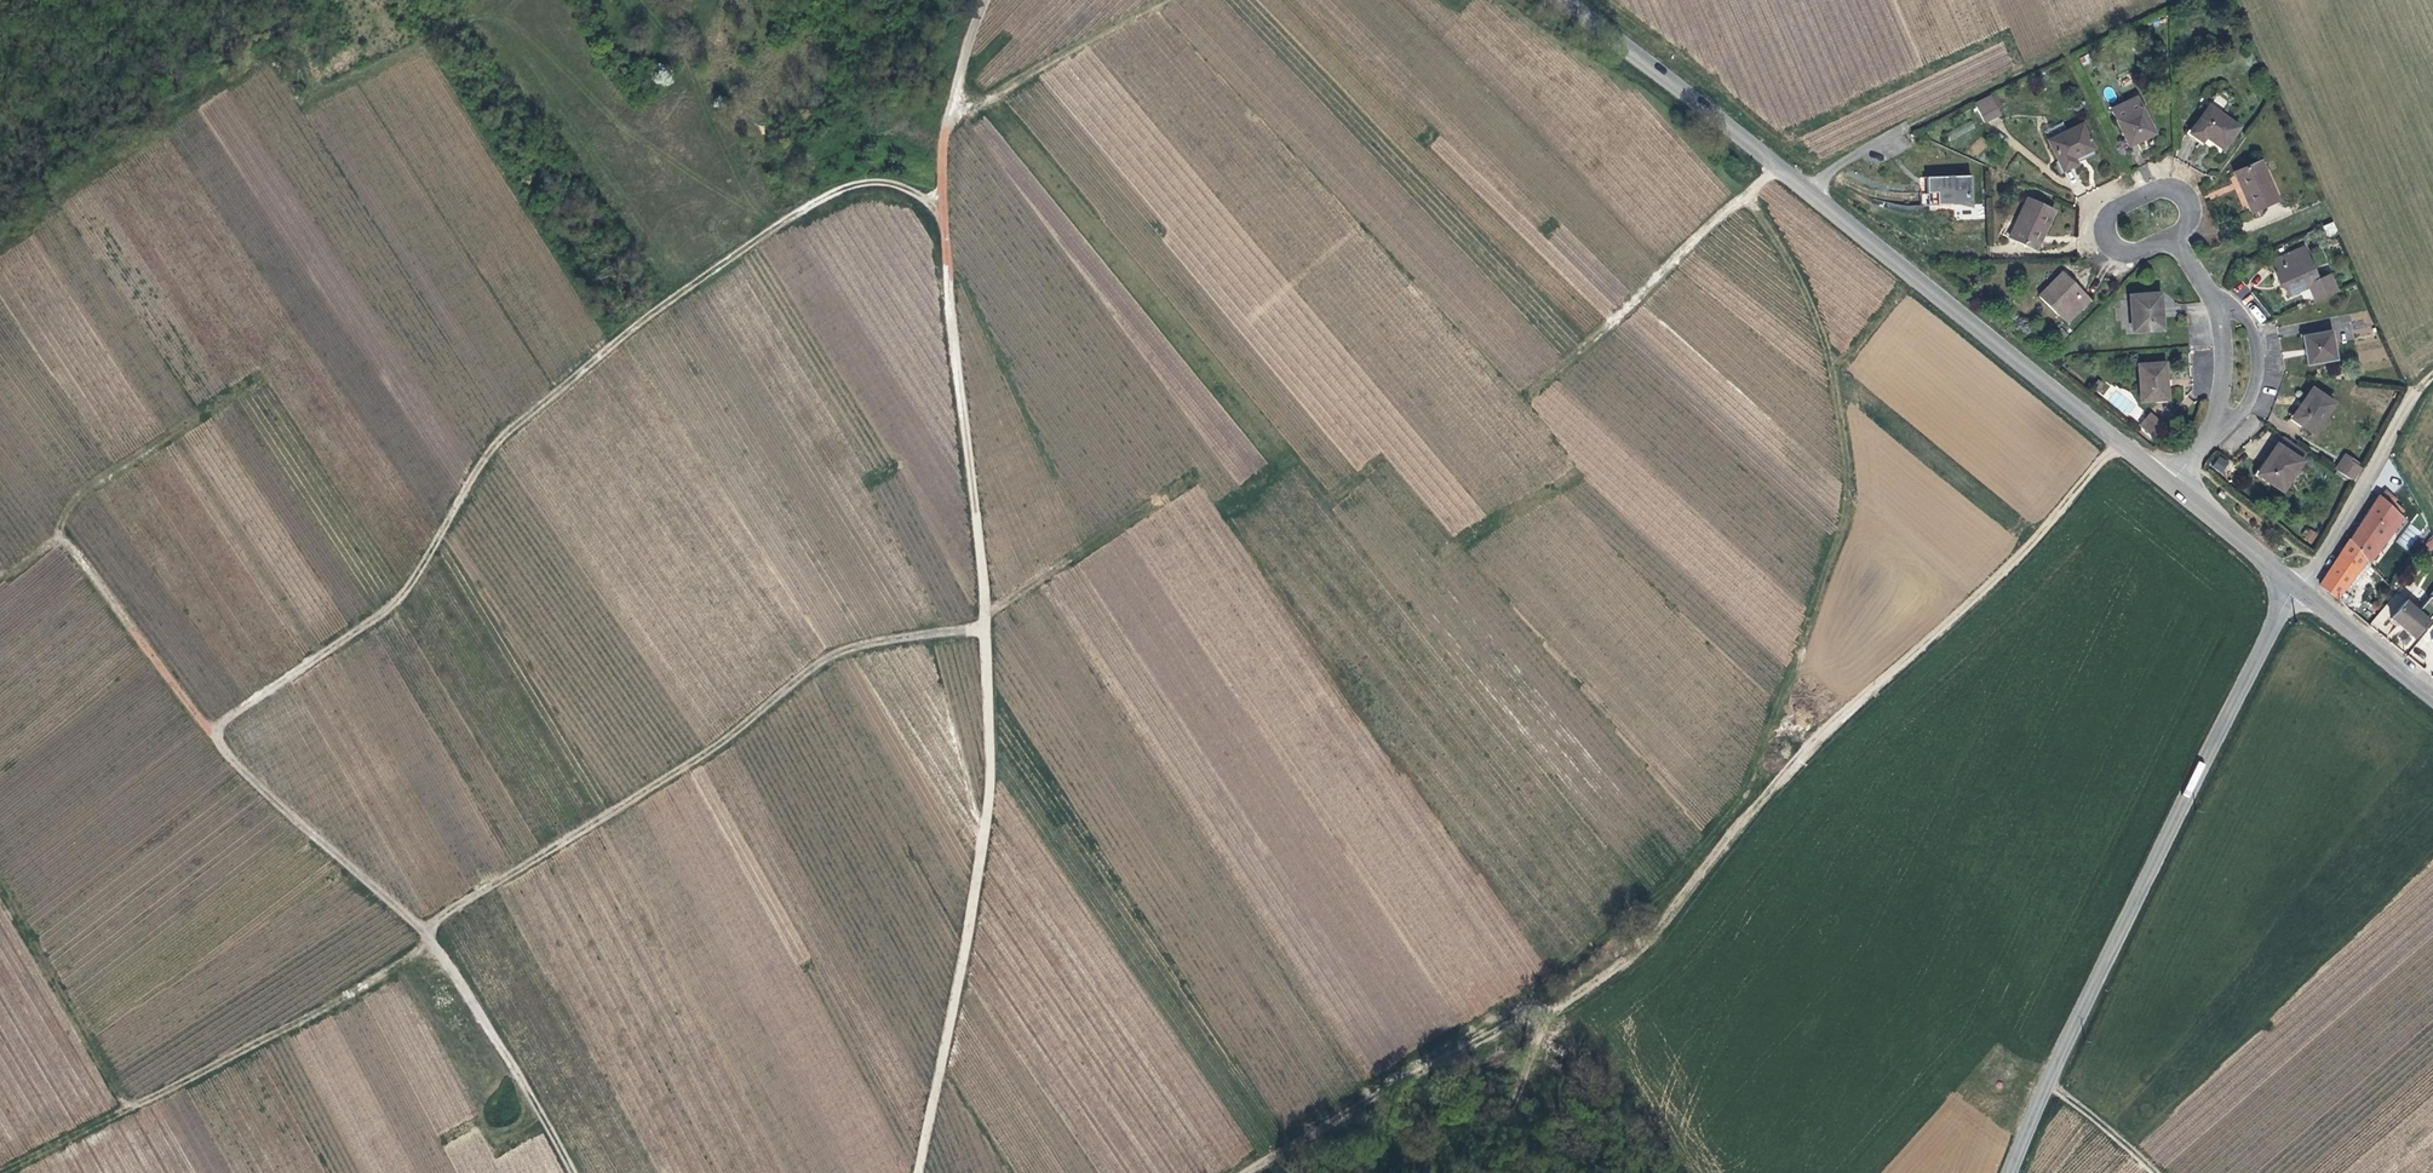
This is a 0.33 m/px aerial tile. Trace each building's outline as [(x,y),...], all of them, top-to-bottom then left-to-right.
[(1999,115),(2016,105),(2007,87),(1988,96),(1999,115)] [(2132,145),(2165,130),(2146,90),(2113,105),(2132,145)] [(2238,130),(2209,109),(2191,133),(2220,154),(2238,130)] [(2063,176),(2095,161),(2083,134),(2051,149),(2063,176)] [(2280,205),(2265,172),(2239,183),(2254,217),(2280,205)] [(1930,177),(1931,194),(1922,194),(1922,207),(1973,204),(1971,175),(1930,177)] [(1921,178),(1922,194),(1931,194),(1930,177),(1921,178)] [(2052,247),(2052,212),(2023,212),(2024,248),(2052,247)] [(2321,225),(2326,235),(2336,231),(2331,220),(2321,225)] [(2287,294),(2308,285),(2315,300),(2324,296),(2331,293),(2323,274),(2312,279),(2298,248),(2271,260),(2287,294)] [(2088,300),(2064,275),(2043,296),(2068,321),(2088,300)] [(2242,282),(2233,290),(2240,299),(2250,291),(2242,282)] [(2130,338),(2160,336),(2158,300),(2127,302),(2130,338)] [(2260,323),(2267,318),(2255,304),(2249,310),(2260,323)] [(2336,354),(2329,318),(2301,325),(2308,360),(2336,354)] [(2365,351),(2365,361),(2380,359),(2380,350),(2365,351)] [(2162,366),(2133,369),(2136,405),(2165,402),(2162,366)] [(2320,432),(2332,398),(2305,389),(2294,422),(2320,432)] [(2129,415),(2137,420),(2143,410),(2135,405),(2129,415)] [(2151,438),(2159,428),(2144,417),(2136,427),(2151,438)] [(2278,491),(2298,465),(2275,448),(2255,474),(2278,491)] [(2223,474),(2230,460),(2219,454),(2212,468),(2223,474)] [(2344,454),(2342,457),(2356,467),(2358,464),(2344,454)] [(2356,467),(2342,457),(2334,470),(2353,482),(2360,470),(2356,467)] [(2397,500),(2384,487),(2379,495),(2400,516),(2404,511),(2396,503),(2397,500)] [(2379,495),(2377,494),(2350,538),(2366,558),(2370,561),(2403,518),(2400,516),(2379,495)] [(2424,538),(2412,526),(2406,534),(2418,545),(2424,538)] [(2303,539),(2312,544),(2318,534),(2309,529),(2303,539)] [(2366,558),(2350,538),(2321,585),(2336,598),(2366,558)] [(2425,541),(2428,552),(2432,551),(2432,539),(2425,541)] [(2398,583),(2408,588),(2418,569),(2408,563),(2398,583)] [(2419,612),(2429,620),(2432,615),(2432,599),(2431,597),(2419,612)] [(2415,637),(2429,620),(2419,612),(2406,601),(2391,618),(2415,637)]
